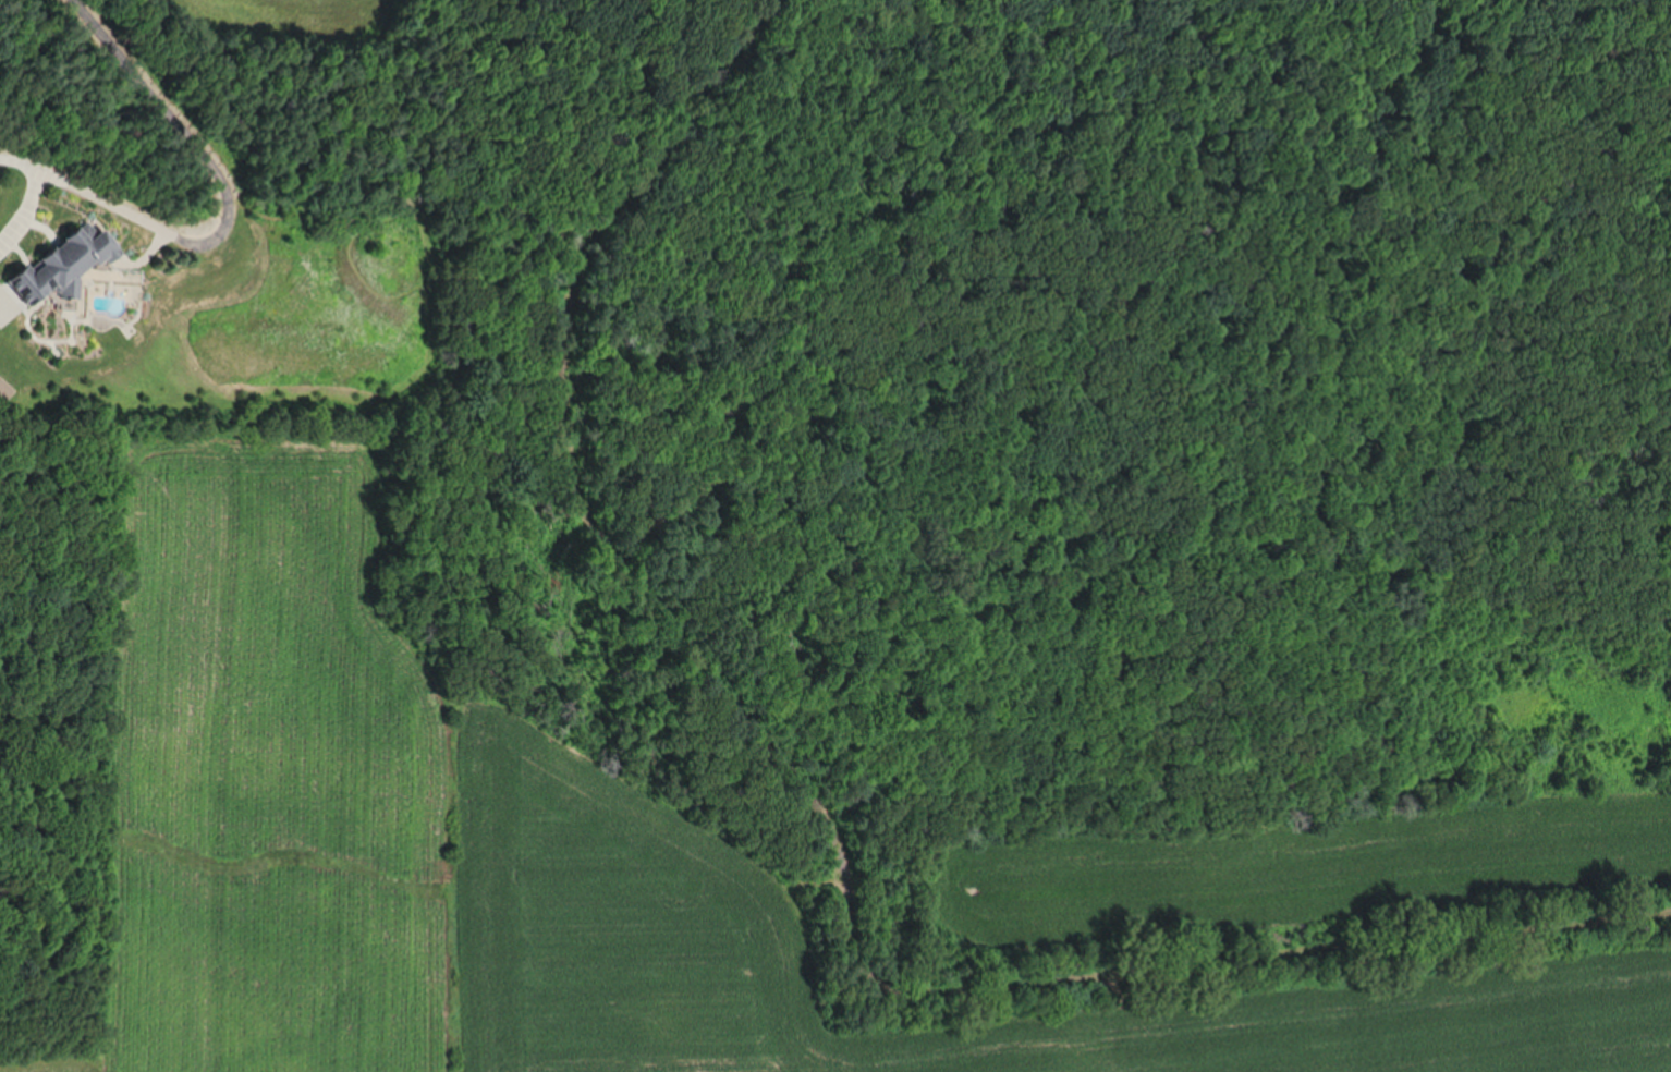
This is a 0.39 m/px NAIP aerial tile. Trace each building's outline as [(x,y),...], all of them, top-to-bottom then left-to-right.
[(87,223),(76,226),(70,230),(53,234),(53,235),(62,250),(52,256),(46,257),(42,250),(36,252),(24,259),(28,264),(7,270),(0,274),(0,279),(18,306),(45,290),(53,303),(72,298),(65,273),(76,267),(84,265),(105,252),(87,223)]
